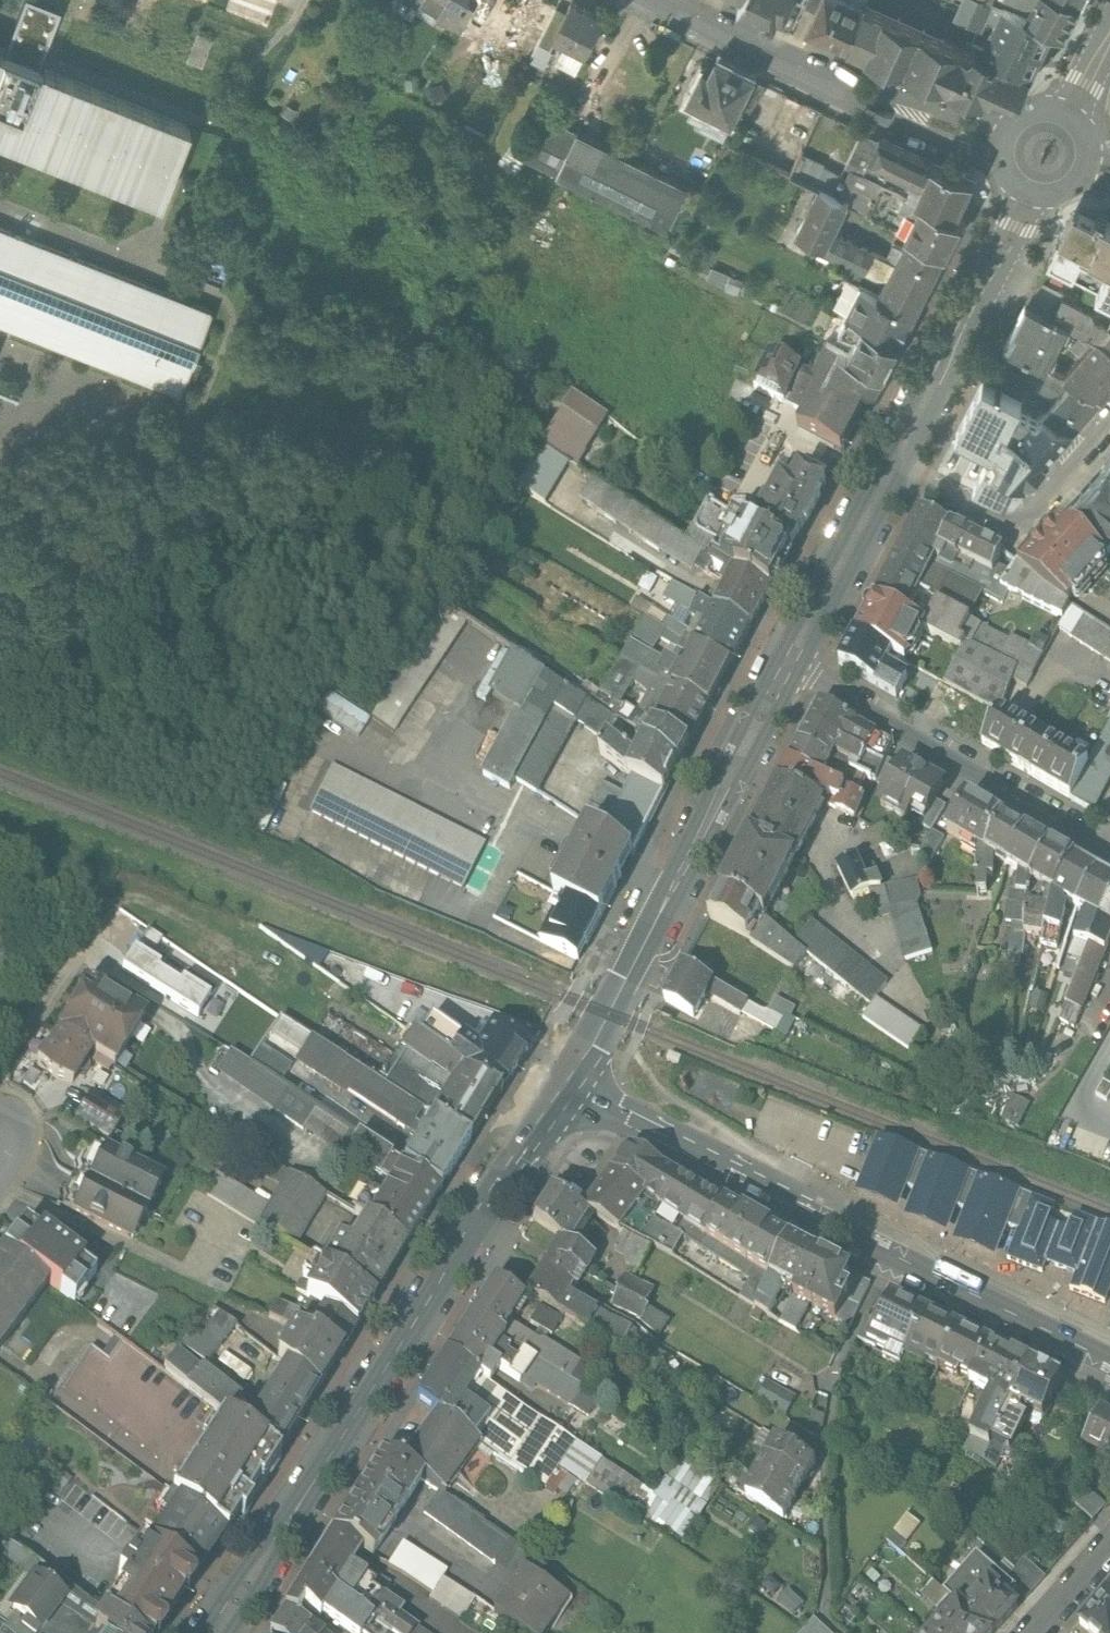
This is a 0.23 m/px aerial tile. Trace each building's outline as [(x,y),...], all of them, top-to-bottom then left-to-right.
[(4,55),(0,53),(0,138),(160,201),(189,127),(39,68),(60,12),(29,0),(25,0),(4,55)] [(450,18),(452,19),(462,3),(463,0),(422,0),(450,18)] [(473,10),(473,11),(487,18),(493,7),(496,0),(479,0),(473,10)] [(493,7),(511,16),(508,21),(530,33),(532,30),(543,7),(547,0),(496,0),(493,7)] [(738,9),(771,26),(775,24),(781,14),(784,15),(792,0),(742,0),(738,9)] [(820,3),(808,31),(845,48),(864,7),(849,0),(822,0),(820,3)] [(991,0),(961,0),(963,1),(958,12),(982,23),(991,0)] [(1029,2),(1028,6),(1018,2),(1014,10),(1045,23),(1065,32),(1081,1),(1077,0),(1025,0),(1029,2)] [(605,18),(573,1),(567,13),(554,38),(572,48),(575,43),(589,50),(605,18)] [(473,10),(462,3),(452,19),(450,18),(445,26),(459,35),(473,11),(473,10)] [(973,54),(865,5),(864,7),(845,48),(847,49),(849,45),(876,58),(875,59),(887,64),(888,61),(928,79),(929,77),(967,96),(970,88),(991,97),(994,90),(1012,99),(1026,69),(1023,69),(992,56),(975,49),(973,54)] [(1014,10),(1003,5),(1001,12),(1011,16),(1014,10)] [(543,7),(532,30),(542,35),(543,33),(553,12),(543,7)] [(553,12),(543,33),(554,38),(567,13),(556,8),(553,12)] [(1045,23),(1014,10),(1011,16),(1004,32),(1034,46),(1045,23)] [(1034,46),(1004,32),(992,56),(1023,69),(1034,46)] [(754,79),(717,59),(713,67),(707,64),(705,65),(700,75),(701,76),(688,103),(731,125),(734,119),(754,79)] [(754,79),(734,119),(743,123),(768,86),(754,79)] [(700,194),(552,122),(526,159),(678,234),(700,194)] [(863,131),(847,166),(858,172),(882,183),(889,170),(871,160),(880,139),(863,131)] [(941,168),(880,139),(871,160),(889,170),(882,183),(954,218),(972,179),(941,168)] [(882,183),(858,172),(852,183),(822,169),(824,167),(801,156),(792,175),(820,189),(847,202),(869,213),(882,183)] [(954,218),(882,183),(869,213),(910,234),(911,234),(946,251),(961,222),(954,218)] [(911,234),(895,265),(831,234),(847,202),(820,189),(798,234),(823,247),(821,251),(877,278),(885,278),(888,279),(879,295),(914,312),(946,251),(911,234)] [(1078,210),(1070,226),(1066,224),(1060,235),(1061,236),(1109,261),(1109,217),(1078,210)] [(0,229),(0,325),(179,394),(211,311),(0,229)] [(1061,236),(1048,259),(1093,282),(1109,291),(1109,261),(1061,236)] [(744,282),(730,275),(722,292),(736,298),(744,282)] [(1102,312),(1037,280),(1026,302),(1069,324),(1071,325),(1070,326),(1088,335),(1096,318),(1098,319),(1102,312)] [(1093,282),(1086,297),(1109,309),(1109,291),(1093,282)] [(879,295),(863,286),(847,316),(900,342),(914,312),(879,295)] [(1069,324),(1026,302),(1004,345),(1020,354),(1021,352),(1026,355),(1047,365),(1048,366),(1069,324)] [(900,342),(847,316),(841,328),(853,334),(859,334),(849,354),(884,371),(885,372),(895,351),(900,342)] [(1098,319),(1096,318),(1088,335),(1097,339),(1098,338),(1109,345),(1109,325),(1098,319)] [(1064,376),(1074,381),(1103,395),(1109,387),(1109,345),(1098,338),(1090,347),(1084,354),(1066,375),(1064,376)] [(1081,338),(1074,346),(1084,354),(1090,347),(1081,338)] [(849,354),(826,342),(809,373),(831,385),(832,386),(833,384),(868,402),(884,371),(849,354)] [(1020,354),(1004,345),(998,358),(1019,369),(1026,355),(1021,352),(1020,354)] [(803,369),(773,355),(764,368),(767,370),(756,389),(784,403),(803,369)] [(1036,386),(995,364),(987,380),(1021,398),(1028,402),(1034,391),(1036,386)] [(1048,366),(1047,365),(1040,378),(1065,391),(1074,381),(1064,376),(1066,375),(1048,366)] [(809,373),(803,369),(784,403),(812,417),(831,385),(809,373)] [(1021,398),(987,380),(980,394),(981,394),(963,429),(979,438),(977,441),(979,442),(986,427),(1003,436),(1009,424),(1008,423),(1016,408),(1021,398)] [(1065,391),(1055,402),(1034,391),(1028,402),(1047,411),(1075,427),(1103,395),(1074,381),(1065,391)] [(812,417),(804,432),(841,453),(868,402),(833,384),(832,386),(831,385),(812,417)] [(4,408),(10,393),(0,390),(0,406),(4,408)] [(606,415),(578,392),(544,446),(568,462),(573,465),(606,415)] [(1039,420),(1016,408),(1008,423),(1009,424),(1012,426),(1007,438),(1048,458),(1075,427),(1047,411),(1039,420)] [(1003,436),(986,427),(979,442),(993,449),(995,448),(998,454),(993,464),(987,461),(975,485),(1009,502),(1048,458),(1007,438),(1003,436)] [(568,462),(544,446),(518,485),(542,501),(568,462)] [(788,460),(753,526),(792,548),(799,533),(826,482),(788,460)] [(1061,517),(1062,518),(1108,559),(1109,557),(1109,461),(1061,517)] [(704,551),(593,478),(583,495),(708,575),(709,573),(727,586),(735,569),(736,568),(713,555),(704,551)] [(792,548),(753,526),(734,516),(714,504),(715,502),(710,498),(697,522),(696,526),(697,531),(700,533),(720,543),(713,555),(736,568),(735,569),(771,587),(792,548)] [(920,509),(887,573),(918,589),(919,588),(934,558),(941,562),(936,570),(1001,603),(1008,592),(1001,588),(1002,587),(989,579),(956,562),(959,556),(940,546),(951,525),(920,509)] [(1108,559),(1062,518),(1019,565),(1047,590),(1068,604),(1108,559)] [(976,538),(951,525),(940,546),(959,556),(965,559),(976,538)] [(1002,551),(976,538),(965,559),(992,573),(1002,551)] [(1047,590),(1019,565),(1018,565),(1002,587),(1001,588),(1008,592),(1064,620),(1071,606),(1068,604),(1047,590)] [(771,587),(735,569),(727,586),(715,608),(750,627),(771,587)] [(918,589),(887,573),(874,600),(905,615),(918,589)] [(698,597),(674,582),(664,597),(689,612),(698,597)] [(932,595),(919,588),(918,589),(905,615),(919,623),(925,626),(923,629),(954,645),(958,638),(934,626),(945,607),(930,599),(932,595)] [(750,627),(715,608),(698,597),(689,612),(702,621),(708,621),(702,633),(700,638),(694,648),(730,666),(750,627)] [(905,615),(874,600),(855,635),(883,650),(884,650),(892,654),(901,659),(919,623),(905,615)] [(446,606),(372,715),(394,730),(468,620),(446,606)] [(1071,606),(1064,620),(1060,627),(1109,661),(1109,632),(1071,606)] [(970,620),(945,607),(934,626),(958,638),(960,639),(970,620)] [(692,634),(667,615),(663,624),(667,626),(674,631),(687,642),(692,634)] [(1010,641),(970,620),(960,639),(1022,671),(1034,677),(1051,643),(1036,636),(1030,648),(1011,638),(1010,641)] [(674,631),(667,626),(661,636),(685,650),(689,643),(687,642),(674,631)] [(892,654),(884,650),(883,650),(855,635),(840,665),(921,712),(932,692),(886,666),(892,654)] [(960,639),(958,638),(954,645),(962,648),(957,658),(957,659),(955,664),(1011,692),(1017,682),(1022,671),(960,639)] [(668,662),(632,642),(624,657),(646,669),(660,677),(668,662)] [(694,648),(685,666),(678,663),(676,666),(668,662),(660,677),(660,678),(664,681),(674,686),(676,687),(710,705),(730,666),(694,648)] [(660,677),(646,669),(624,657),(605,692),(624,704),(636,681),(658,694),(664,681),(660,678),(660,677)] [(1011,692),(955,664),(945,683),(1000,713),(1011,692)] [(1034,677),(1022,671),(1017,682),(1028,688),(1034,677)] [(674,686),(664,681),(658,694),(655,699),(644,697),(636,712),(654,725),(656,725),(689,745),(710,705),(676,687),(674,686)] [(618,719),(566,684),(553,711),(571,726),(576,718),(609,737),(618,719)] [(523,702),(484,772),(511,787),(517,775),(535,741),(536,740),(549,716),(523,702)] [(893,743),(820,703),(809,723),(839,741),(868,755),(884,763),(886,758),(893,743)] [(571,726),(553,711),(549,716),(536,740),(535,741),(554,756),(571,726)] [(1049,743),(1041,738),(1042,737),(1000,713),(982,747),(1072,800),(1090,765),(1050,742),(1049,743)] [(647,740),(618,719),(609,737),(601,751),(626,771),(634,775),(665,793),(679,764),(647,740)] [(839,741),(809,723),(799,743),(830,759),(839,741)] [(656,725),(654,725),(647,740),(679,764),(689,745),(656,725)] [(1072,800),(1091,811),(1109,776),(1109,727),(1090,765),(1072,800)] [(535,741),(517,775),(537,788),(554,756),(535,741)] [(830,759),(799,743),(789,761),(821,777),(830,759)] [(868,755),(860,774),(865,777),(875,782),(884,763),(868,755)] [(901,766),(886,758),(884,763),(875,782),(889,790),(895,781),(893,780),(901,766)] [(821,777),(789,761),(779,782),(812,796),(815,790),(821,777)] [(485,840),(332,762),(309,807),(462,885),(485,840)] [(944,785),(904,762),(901,766),(893,780),(895,781),(889,790),(881,805),(906,819),(908,816),(920,823),(927,810),(928,811),(935,799),(944,785)] [(860,774),(851,770),(843,788),(857,795),(865,777),(860,774)] [(625,792),(613,815),(646,831),(665,793),(634,775),(625,792)] [(843,788),(821,777),(815,790),(834,798),(831,805),(855,816),(863,798),(857,795),(843,788)] [(603,780),(591,803),(613,815),(625,792),(603,780)] [(812,796),(779,782),(721,892),(764,915),(824,802),(812,796)] [(1000,817),(967,798),(947,832),(977,850),(980,848),(987,852),(1000,817)] [(946,806),(935,799),(928,811),(927,810),(920,823),(932,830),(946,806)] [(613,815),(591,803),(588,810),(583,818),(589,822),(633,852),(635,853),(640,842),(646,831),(613,815)] [(1026,832),(1000,817),(987,852),(980,848),(977,850),(977,894),(979,894),(979,892),(987,892),(987,876),(994,877),(995,858),(1007,866),(1026,832)] [(633,852),(589,822),(581,839),(555,891),(564,896),(601,915),(622,876),(621,875),(627,864),(633,852)] [(932,830),(918,854),(931,861),(945,838),(932,830)] [(1026,832),(1007,866),(1020,874),(1018,884),(1012,883),(1007,921),(1014,922),(1026,924),(1032,880),(1051,847),(1026,832)] [(1051,847),(1032,880),(1026,924),(1025,932),(1044,935),(1046,927),(1054,894),(1074,860),(1051,847)] [(855,857),(837,866),(853,897),(868,890),(870,889),(865,879),(855,857)] [(1054,894),(1046,927),(1061,931),(1066,909),(1062,905),(1061,904),(1063,900),(1077,908),(1098,873),(1074,860),(1054,894)] [(1077,908),(1087,914),(1083,920),(1074,941),(1090,947),(1100,921),(1109,905),(1109,880),(1098,873),(1077,908)] [(876,874),(865,879),(870,889),(881,887),(876,874)] [(881,887),(870,889),(868,890),(876,917),(891,912),(906,959),(932,950),(917,903),(891,908),(885,887),(881,887)] [(764,915),(721,892),(708,916),(751,939),(750,941),(794,968),(806,952),(793,941),(764,915)] [(564,896),(541,940),(578,959),(601,915),(564,896)] [(1100,921),(1109,927),(1109,905),(1100,921)] [(886,983),(810,921),(793,941),(806,952),(870,1003),(876,997),(886,983)] [(1100,921),(1090,947),(1067,1003),(1081,1009),(1109,938),(1109,933),(1108,931),(1109,927),(1100,921)] [(1026,924),(1014,922),(1010,952),(1022,954),(1025,932),(1026,924)] [(1061,931),(1046,927),(1044,935),(1042,944),(1057,947),(1061,931)] [(162,937),(147,928),(122,968),(198,1016),(215,989),(187,972),(180,983),(158,969),(165,958),(153,950),(162,937)] [(712,981),(683,964),(665,999),(694,1016),(707,990),(712,981)] [(748,1002),(712,981),(707,990),(743,1011),(748,1002)] [(144,1017),(90,983),(60,1032),(91,1052),(114,1066),(144,1017)] [(398,1004),(380,991),(373,1001),(392,1013),(398,1004)] [(924,1030),(876,997),(862,1016),(911,1050),(924,1030)] [(363,1056),(373,1034),(322,1013),(313,1036),(363,1056)] [(380,1081),(283,1017),(271,1033),(302,1053),(300,1057),(399,1122),(403,1117),(413,1102),(380,1081)] [(527,1049),(494,1028),(479,1052),(474,1059),(459,1048),(463,1041),(454,1034),(448,1030),(431,1018),(427,1025),(420,1035),(461,1064),(501,1089),(527,1049)] [(420,1020),(414,1021),(409,1028),(413,1031),(414,1030),(420,1035),(427,1025),(420,1020)] [(457,1029),(452,1026),(448,1030),(454,1034),(457,1029)] [(420,1035),(414,1030),(413,1031),(404,1046),(402,1045),(380,1081),(413,1102),(469,1139),(501,1089),(461,1064),(420,1035)] [(91,1052),(60,1032),(51,1047),(37,1059),(54,1077),(72,1082),(81,1068),(88,1068),(88,1058),(91,1052)] [(291,1066),(260,1046),(250,1061),(281,1081),(291,1066)] [(317,1105),(230,1050),(217,1071),(303,1128),(318,1106),(317,1105)] [(672,1084),(726,1110),(738,1085),(684,1060),(672,1084)] [(114,1068),(107,1081),(128,1093),(136,1080),(114,1068)] [(367,1121),(325,1092),(317,1105),(318,1106),(357,1134),(358,1134),(367,1121)] [(124,1114),(91,1094),(77,1116),(111,1136),(124,1114)] [(469,1139),(413,1102),(403,1117),(424,1130),(403,1163),(440,1188),(469,1139)] [(357,1134),(318,1106),(303,1128),(344,1156),(347,1151),(347,1149),(357,1134)] [(133,1150),(103,1134),(97,1145),(89,1141),(87,1147),(80,1149),(75,1159),(76,1166),(73,1172),(81,1176),(97,1146),(127,1162),(133,1150)] [(358,1134),(357,1134),(347,1149),(347,1151),(387,1179),(385,1181),(389,1184),(379,1199),(366,1191),(353,1210),(366,1218),(407,1243),(440,1188),(403,1163),(358,1134)] [(880,1136),(862,1184),(898,1199),(904,1184),(918,1190),(910,1209),(947,1223),(954,1204),(968,1210),(959,1233),(995,1247),(1004,1224),(1018,1230),(1007,1257),(1042,1271),(1046,1261),(1076,1273),(1070,1288),(1105,1302),(1109,1289),(1109,1226),(1075,1213),(1069,1229),(1048,1221),(1055,1205),(880,1136)] [(162,1183),(132,1165),(127,1162),(97,1146),(81,1176),(147,1210),(162,1183)] [(678,1175),(630,1146),(613,1169),(649,1190),(645,1194),(661,1205),(678,1175)] [(585,1207),(585,1208),(594,1213),(620,1228),(621,1226),(645,1240),(646,1239),(652,1243),(673,1254),(683,1237),(690,1225),(684,1221),(661,1205),(645,1194),(649,1190),(613,1169),(585,1207)] [(70,1177),(64,1179),(59,1189),(60,1196),(57,1202),(65,1206),(81,1176),(73,1172),(70,1177)] [(302,1181),(288,1172),(273,1198),(305,1218),(306,1222),(323,1193),(303,1180),(302,1181)] [(702,1189),(678,1175),(661,1205),(684,1221),(702,1189)] [(147,1210),(81,1176),(65,1206),(132,1237),(147,1210)] [(268,1205),(227,1180),(215,1200),(256,1225),(266,1210),(268,1205)] [(585,1207),(552,1186),(542,1201),(580,1226),(587,1214),(592,1217),(594,1213),(585,1208),(585,1207)] [(726,1203),(702,1189),(684,1221),(690,1225),(707,1236),(726,1203)] [(305,1218),(273,1198),(268,1205),(266,1210),(256,1225),(291,1246),(306,1222),(305,1218)] [(580,1226),(542,1201),(532,1217),(562,1236),(562,1235),(570,1240),(580,1226)] [(791,1241),(726,1203),(707,1236),(772,1276),(791,1241)] [(407,1243),(366,1218),(351,1243),(339,1236),(322,1264),(374,1296),(407,1243)] [(73,1301),(95,1273),(27,1221),(5,1249),(49,1282),(73,1301)] [(707,1236),(690,1225),(683,1237),(750,1278),(740,1295),(745,1299),(757,1306),(772,1276),(707,1236)] [(652,1245),(624,1230),(614,1247),(628,1255),(625,1259),(639,1268),(652,1245)] [(562,1236),(543,1264),(575,1284),(584,1270),(587,1272),(595,1254),(570,1240),(562,1235),(562,1236)] [(772,1276),(757,1306),(769,1314),(781,1292),(783,1298),(790,1302),(816,1254),(791,1241),(772,1276)] [(49,1282),(5,1249),(0,1256),(0,1345),(49,1282)] [(790,1302),(781,1321),(795,1330),(808,1307),(798,1301),(800,1297),(834,1316),(836,1317),(850,1290),(841,1285),(849,1271),(816,1254),(790,1302)] [(322,1264),(314,1259),(311,1260),(303,1273),(303,1276),(314,1282),(311,1286),(306,1294),(310,1297),(356,1325),(374,1296),(322,1264)] [(613,1317),(569,1293),(575,1284),(543,1264),(525,1291),(584,1325),(597,1332),(599,1334),(622,1345),(633,1327),(613,1317)] [(651,1287),(626,1274),(620,1288),(645,1301),(651,1287)] [(850,1290),(836,1317),(834,1316),(834,1317),(850,1325),(870,1282),(858,1276),(850,1290)] [(521,1297),(493,1279),(471,1313),(499,1331),(506,1321),(521,1297)] [(311,1286),(301,1280),(296,1288),(306,1294),(311,1286)] [(620,1288),(606,1281),(603,1286),(617,1293),(613,1303),(636,1313),(636,1315),(641,1317),(659,1332),(668,1318),(645,1302),(645,1301),(620,1288)] [(879,1287),(855,1335),(865,1340),(882,1306),(884,1306),(891,1292),(879,1287)] [(891,1292),(884,1306),(882,1306),(865,1340),(873,1345),(875,1341),(886,1347),(882,1354),(900,1363),(905,1353),(926,1310),(891,1292)] [(356,1325),(310,1297),(303,1309),(317,1318),(314,1323),(310,1329),(313,1331),(342,1349),(356,1325)] [(300,1311),(274,1301),(268,1316),(291,1326),(291,1325),(296,1328),(311,1335),(313,1331),(310,1329),(314,1323),(299,1313),(300,1311)] [(560,1317),(537,1304),(528,1319),(551,1332),(560,1317)] [(236,1325),(212,1307),(192,1328),(184,1338),(179,1335),(176,1340),(180,1343),(205,1363),(236,1325)] [(957,1326),(926,1310),(905,1353),(935,1370),(938,1364),(957,1326)] [(499,1331),(471,1313),(446,1351),(479,1373),(489,1380),(498,1366),(507,1372),(517,1358),(503,1349),(510,1338),(499,1331)] [(580,1361),(544,1338),(539,1340),(509,1321),(506,1321),(499,1331),(510,1338),(511,1338),(511,1340),(535,1356),(546,1364),(569,1378),(580,1361)] [(597,1332),(584,1325),(579,1333),(592,1341),(597,1332)] [(989,1341),(957,1326),(938,1364),(958,1374),(959,1370),(972,1376),(989,1341)] [(671,1358),(631,1335),(634,1334),(637,1329),(633,1327),(622,1345),(663,1370),(671,1358)] [(311,1335),(296,1328),(277,1357),(284,1362),(287,1367),(318,1388),(342,1349),(313,1331),(311,1335)] [(163,1367),(114,1333),(102,1349),(93,1341),(52,1404),(173,1494),(181,1482),(224,1414),(163,1367)] [(1030,1362),(989,1341),(972,1376),(970,1381),(992,1393),(964,1448),(982,1459),(991,1441),(1030,1362)] [(517,1358),(507,1372),(518,1379),(519,1378),(535,1356),(523,1348),(517,1358)] [(238,1396),(200,1366),(198,1369),(175,1351),(163,1367),(224,1414),(238,1396)] [(479,1373),(446,1351),(430,1378),(453,1392),(470,1387),(479,1373)] [(546,1364),(535,1356),(519,1378),(532,1386),(535,1382),(583,1412),(595,1394),(569,1378),(546,1364)] [(1030,1362),(991,1441),(1002,1446),(1010,1450),(1025,1418),(1017,1414),(1022,1405),(1043,1415),(1062,1377),(1030,1362)] [(318,1388),(287,1367),(256,1417),(247,1432),(277,1452),(287,1438),(318,1388)] [(489,1380),(479,1373),(470,1387),(484,1397),(483,1398),(497,1408),(508,1393),(489,1380)] [(475,1410),(452,1394),(453,1392),(430,1378),(418,1396),(437,1410),(461,1428),(475,1410)] [(796,1397),(766,1380),(756,1398),(785,1415),(796,1397)] [(527,1407),(508,1393),(497,1408),(517,1423),(521,1417),(527,1407)] [(539,1415),(527,1407),(521,1417),(532,1425),(539,1415)] [(461,1428),(437,1410),(400,1463),(431,1483),(441,1490),(477,1440),(475,1438),(461,1428)] [(475,1410),(461,1428),(475,1438),(487,1419),(475,1410)] [(1100,1410),(1085,1439),(1109,1452),(1109,1415),(1100,1410)] [(825,1416),(812,1411),(806,1429),(809,1431),(820,1437),(825,1416)] [(181,1482),(173,1494),(226,1531),(235,1517),(277,1452),(247,1432),(224,1414),(181,1482)] [(499,1428),(487,1419),(475,1438),(477,1440),(499,1456),(502,1450),(510,1439),(498,1429),(499,1428)] [(534,1448),(523,1441),(509,1464),(544,1486),(555,1468),(556,1467),(574,1440),(549,1424),(534,1448)] [(777,1439),(763,1431),(753,1449),(767,1457),(777,1439)] [(820,1437),(809,1431),(801,1447),(816,1455),(820,1437)] [(704,1443),(695,1437),(684,1454),(694,1460),(704,1443)] [(815,1463),(777,1439),(767,1457),(805,1481),(815,1463)] [(1002,1446),(991,1441),(982,1459),(993,1465),(1002,1446)] [(767,1457),(753,1449),(743,1467),(747,1469),(794,1499),(805,1481),(767,1457)] [(509,1455),(502,1450),(499,1456),(498,1456),(498,1457),(504,1462),(509,1455)] [(1024,1454),(1017,1451),(1014,1458),(1021,1461),(1024,1454)] [(400,1463),(383,1452),(365,1480),(403,1505),(421,1477),(400,1463)] [(566,1474),(556,1467),(555,1468),(544,1486),(554,1492),(566,1474)] [(794,1499),(747,1469),(736,1488),(784,1518),(794,1499)] [(60,1473),(49,1487),(62,1497),(73,1483),(60,1473)] [(930,1479),(921,1475),(919,1478),(915,1477),(912,1482),(925,1488),(930,1479)] [(403,1505),(365,1480),(333,1531),(360,1548),(372,1555),(403,1505)] [(441,1490),(431,1483),(417,1502),(426,1509),(424,1511),(495,1562),(510,1540),(510,1539),(462,1506),(463,1504),(441,1490)] [(226,1531),(164,1489),(150,1511),(166,1522),(153,1542),(175,1558),(177,1560),(197,1573),(226,1531)] [(1104,1507),(1084,1489),(1072,1501),(1093,1520),(1104,1507)] [(907,1512),(893,1531),(906,1541),(921,1523),(907,1512)] [(360,1548),(333,1531),(315,1559),(342,1577),(353,1559),(357,1553),(360,1548)] [(906,1541),(893,1531),(886,1540),(899,1551),(906,1541)] [(151,1540),(136,1564),(131,1561),(128,1566),(125,1565),(118,1575),(126,1580),(104,1612),(131,1632),(157,1632),(183,1593),(197,1573),(177,1560),(175,1558),(153,1542),(151,1540)] [(447,1569),(403,1540),(388,1564),(402,1571),(433,1592),(442,1577),(447,1569)] [(510,1540),(495,1562),(517,1577),(524,1568),(532,1556),(510,1540)] [(11,1541),(1,1552),(37,1579),(38,1578),(64,1598),(37,1632),(130,1632),(11,1541)] [(943,1590),(957,1602),(992,1632),(993,1632),(1017,1606),(1007,1596),(1015,1587),(1016,1586),(1006,1578),(977,1552),(943,1590)] [(1045,1575),(1025,1557),(1015,1568),(1035,1586),(1045,1575)] [(390,1584),(353,1559),(342,1577),(315,1559),(307,1572),(334,1590),(356,1606),(357,1607),(367,1615),(382,1594),(390,1584)] [(494,1610),(526,1632),(534,1632),(561,1594),(524,1568),(517,1577),(494,1610)] [(1035,1586),(1015,1568),(1006,1578),(1016,1586),(1015,1587),(1026,1596),(1035,1586)] [(334,1590),(307,1572),(285,1607),(296,1614),(299,1608),(303,1602),(319,1616),(321,1612),(322,1611),(334,1590)] [(472,1597),(442,1577),(433,1592),(428,1601),(439,1607),(455,1617),(460,1619),(474,1599),(472,1597)] [(38,1578),(37,1579),(13,1611),(25,1620),(22,1625),(21,1626),(30,1632),(37,1632),(64,1598),(38,1578)] [(334,1590),(322,1611),(352,1632),(362,1632),(363,1632),(371,1621),(372,1619),(367,1615),(357,1607),(356,1606),(334,1590)] [(1106,1593),(1080,1622),(1092,1632),(1109,1632),(1109,1596),(1106,1593)] [(382,1594),(367,1615),(372,1619),(375,1622),(390,1632),(391,1632),(424,1632),(415,1627),(398,1614),(402,1608),(382,1594)] [(428,1601),(417,1613),(431,1623),(446,1630),(455,1617),(439,1607),(428,1601)] [(929,1632),(992,1632),(957,1602),(929,1632)] [(285,1607),(270,1629),(275,1632),(304,1632),(310,1625),(296,1614),(285,1607)] [(801,1632),(831,1632),(814,1617),(801,1632)] [(21,1626),(22,1625),(12,1618),(5,1629),(10,1632),(30,1632),(21,1626)] [(371,1621),(363,1632),(364,1632),(390,1632),(371,1621)] [(304,1632),(322,1632),(310,1625),(304,1632)]
